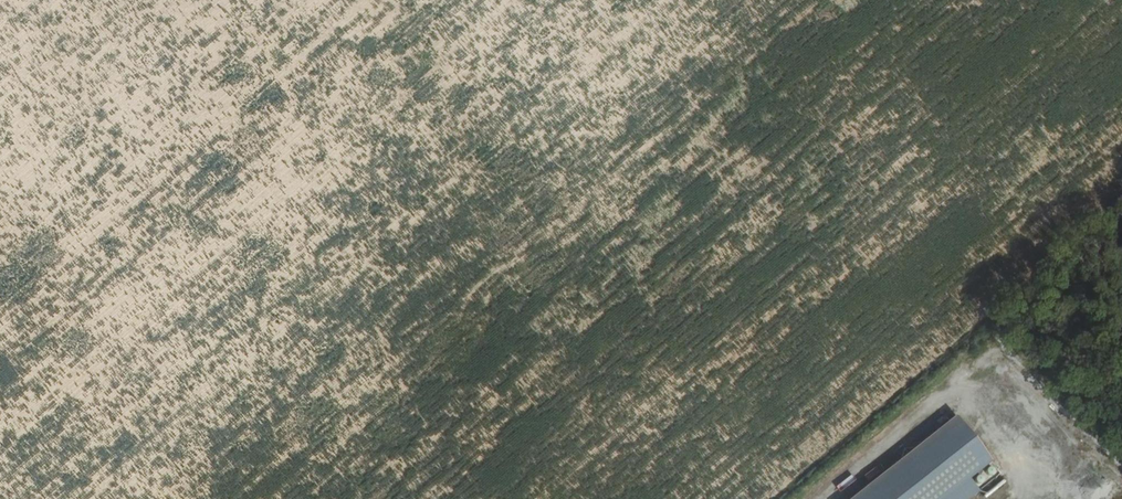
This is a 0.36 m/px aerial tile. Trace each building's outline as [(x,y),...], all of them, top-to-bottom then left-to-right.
[(956,415),(849,498),(966,498),(1001,472),(956,415)]
